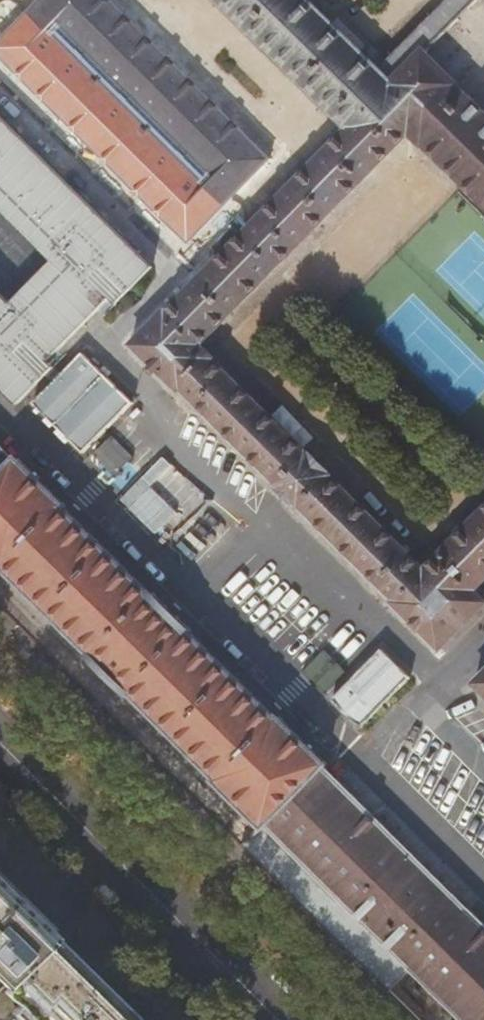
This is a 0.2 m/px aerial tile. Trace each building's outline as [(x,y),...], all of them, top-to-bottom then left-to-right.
[(0,38),(0,56),(187,240),(270,156),(112,0),(38,0),(0,38)] [(483,581),(483,509),(425,570),(199,343),(407,134),(420,147),(422,145),(483,207),(483,112),(424,53),(478,0),(448,0),(378,70),(308,0),(215,0),(345,129),(240,236),(233,228),(226,235),(234,242),(167,310),(165,309),(131,345),(179,392),(181,389),(275,484),(274,485),(298,508),(298,507),(395,600),(393,603),(440,649),(483,605),(483,598),(476,589),(483,581)] [(16,404),(42,378),(16,352),(27,341),(46,360),(110,296),(90,277),(101,266),(127,292),(152,267),(0,115),(0,208),(56,262),(16,303),(0,287),(0,388),(16,404)] [(33,404),(82,452),(133,402),(83,353),(33,404)] [(416,1019),(483,1019),(483,927),(324,768),(327,765),(278,716),(275,720),(189,633),(191,631),(151,592),(150,594),(64,509),(66,506),(18,458),(14,461),(0,447),(0,570),(2,571),(4,569),(91,654),(89,656),(129,695),(131,693),(215,779),(214,780),(261,827),(240,847),(260,866),(336,941),(402,1007),(416,1019)] [(332,699),(361,728),(410,677),(382,649),(332,699)] [(483,691),(483,675),(476,684),(483,691)] [(53,937),(40,924),(0,885),(0,987),(53,937)] [(83,967),(53,937),(0,987),(0,1019),(14,1019),(18,1016),(23,1019),(137,1019),(83,967)]
